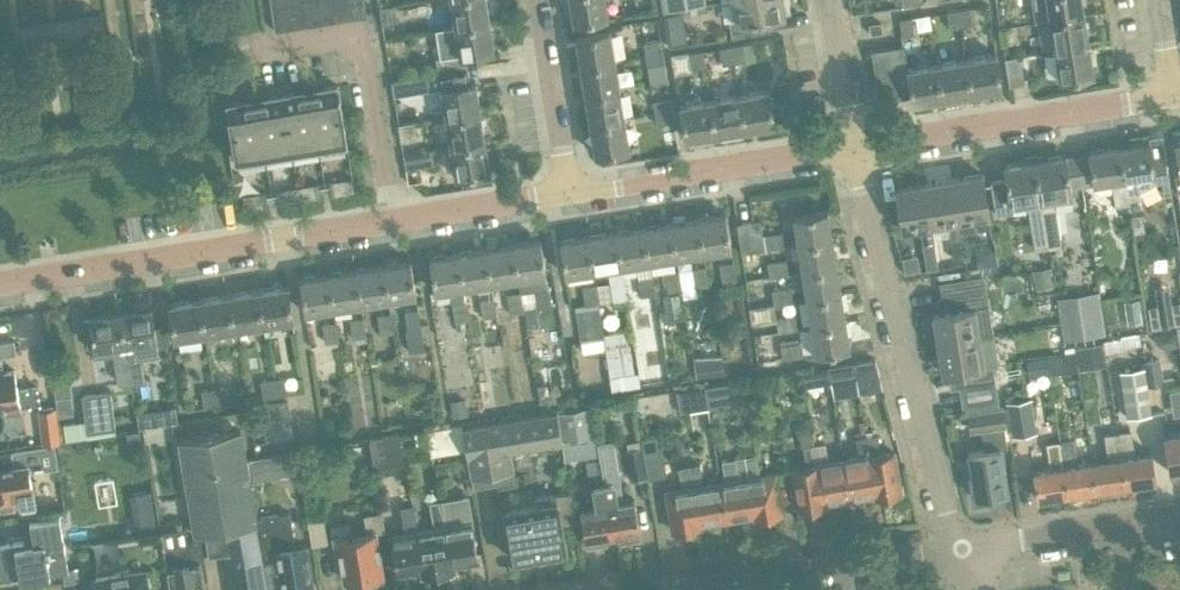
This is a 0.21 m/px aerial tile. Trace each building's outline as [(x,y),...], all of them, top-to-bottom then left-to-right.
[(275,29),(289,27),(285,0),(270,0),(275,29)] [(289,27),(304,25),(300,0),(285,0),(289,27)] [(304,25),(319,22),(316,0),(300,0),(304,25)] [(319,22),(335,20),(332,0),(316,0),(319,22)] [(335,20),(350,17),(347,0),(332,0),(335,20)] [(368,14),(365,0),(347,0),(350,17),(368,14)] [(455,25),(489,20),(486,0),(451,0),(455,25)] [(573,20),(608,14),(605,0),(570,0),(573,20)] [(790,11),(789,0),(733,0),(736,19),(729,20),(732,36),(770,30),(767,14),(790,11)] [(1049,18),(1050,18),(1084,13),(1082,0),(1047,0),(1049,18)] [(382,23),(398,20),(395,4),(379,7),(382,23)] [(960,26),(973,24),(971,7),(958,9),(960,26)] [(949,27),(960,26),(958,9),(946,11),(949,27)] [(1084,13),(1050,18),(1054,48),(1089,43),(1089,42),(1084,13)] [(899,18),(902,35),(914,33),(911,16),(899,18)] [(455,25),(436,28),(440,56),(436,56),(438,71),(438,72),(467,67),(464,53),(494,49),(489,20),(455,25)] [(870,33),(882,31),(881,21),(869,23),(870,33)] [(1002,43),(1018,41),(1015,24),(999,26),(1002,43)] [(580,64),(615,58),(610,28),(575,34),(580,64)] [(646,53),(662,50),(660,39),(644,41),(646,53)] [(734,61),(746,59),(743,43),(732,45),(734,61)] [(1089,43),(1054,48),(1059,78),(1093,72),(1089,43)] [(911,94),(907,67),(903,44),(871,49),(879,99),(911,94)] [(723,63),(734,61),(732,45),(720,47),(723,63)] [(662,50),(646,53),(648,65),(664,62),(662,50)] [(690,52),(692,68),(705,66),(702,50),(690,52)] [(971,92),(1001,87),(996,53),(966,57),(971,92)] [(1009,86),(1025,83),(1020,54),(1004,57),(1009,86)] [(942,96),(971,92),(966,57),(937,62),(942,96)] [(620,87),(615,59),(615,58),(580,64),(585,93),(620,87)] [(912,101),(942,96),(937,62),(907,67),(911,94),(912,101)] [(438,72),(392,80),(394,94),(441,86),(446,116),(480,111),(475,82),(475,80),(469,81),(467,68),(467,67),(438,72)] [(319,146),(347,142),(337,83),(317,86),(317,82),(313,82),(314,85),(310,86),(319,146)] [(292,151),(319,146),(310,86),(305,87),(304,84),(301,84),(301,89),(282,92),(292,151)] [(624,117),(620,87),(585,93),(590,123),(624,117)] [(739,93),(745,128),(775,123),(769,88),(739,93)] [(265,155),(292,151),(282,92),(264,95),(263,90),(260,91),(260,94),(255,95),(265,155)] [(237,160),(265,155),(255,95),(251,95),(250,92),(247,93),(248,98),(228,101),(237,160)] [(715,132),(745,128),(739,93),(710,98),(715,132)] [(655,112),(672,109),(670,97),(653,100),(655,112)] [(685,137),(715,132),(710,98),(680,103),(685,137)] [(398,123),(408,121),(407,114),(406,107),(396,109),(398,123)] [(672,109),(655,112),(657,124),(674,121),(672,109)] [(480,111),(446,116),(450,145),(485,140),(480,111)] [(624,117),(590,123),(595,152),(629,147),(624,117)] [(401,140),(402,139),(416,137),(414,120),(408,121),(398,123),(401,140)] [(485,140),(450,145),(455,175),(471,172),(474,185),(492,182),(489,169),(485,140)] [(1150,140),(1118,145),(1127,201),(1128,201),(1129,206),(1132,218),(1134,229),(1144,227),(1143,220),(1145,219),(1142,204),(1141,199),(1140,190),(1157,182),(1155,172),(1150,140)] [(1118,145),(1088,150),(1093,182),(1111,179),(1115,203),(1127,201),(1118,145)] [(403,153),(406,167),(433,162),(431,148),(403,153)] [(1064,153),(1034,158),(1047,245),(1061,243),(1059,230),(1065,229),(1062,209),(1057,210),(1055,197),(1072,194),(1078,193),(1076,185),(1069,186),(1064,153)] [(1006,177),(990,180),(995,213),(1013,210),(1012,204),(1027,201),(1034,247),(1034,248),(1047,245),(1034,158),(1004,163),(1006,177)] [(990,225),(988,214),(989,214),(982,172),(954,177),(960,218),(976,216),(978,227),(990,225)] [(341,178),(343,192),(355,191),(353,176),(341,178)] [(966,257),(960,218),(954,177),(926,181),(928,196),(932,223),(947,220),(953,258),(966,257)] [(332,194),(343,192),(341,178),(330,180),(332,194)] [(935,242),(932,223),(928,196),(926,181),(896,186),(903,227),(919,225),(922,244),(935,242)] [(311,198),(321,196),(322,196),(319,182),(309,183),(311,198)] [(300,199),(311,198),(309,183),(298,185),(300,199)] [(289,201),(300,199),(298,185),(288,187),(289,201)] [(279,203),(289,201),(288,187),(276,189),(279,203)] [(256,207),(267,205),(268,205),(266,190),(255,192),(256,207)] [(245,208),(256,207),(255,192),(243,194),(245,208)] [(798,241),(832,236),(827,208),(793,213),(798,241)] [(697,216),(703,251),(731,246),(726,212),(697,216)] [(675,255),(703,251),(697,216),(670,221),(675,255)] [(782,232),(763,235),(760,218),(737,222),(742,251),(765,247),(784,244),(782,232)] [(648,260),(649,260),(675,255),(670,221),(643,225),(648,260)] [(651,274),(649,260),(648,260),(643,225),(615,230),(621,264),(636,261),(638,275),(637,276),(640,295),(655,293),(652,274),(651,274)] [(626,297),(621,264),(615,230),(587,234),(593,268),(608,266),(613,300),(626,297)] [(565,273),(593,268),(587,234),(559,238),(565,273)] [(836,264),(832,237),(832,236),(798,241),(802,269),(836,264)] [(547,286),(544,272),(546,272),(541,238),(513,243),(518,276),(520,290),(522,290),(534,288),(537,307),(552,305),(549,286),(547,286)] [(490,281),(491,281),(518,276),(513,243),(485,247),(490,281)] [(493,294),(491,281),(490,281),(485,247),(458,252),(463,285),(476,283),(482,316),(497,314),(493,294)] [(997,263),(996,261),(994,248),(975,251),(977,266),(997,263)] [(452,301),(465,299),(463,285),(458,252),(429,256),(435,290),(450,287),(452,301)] [(789,273),(786,258),(767,261),(769,276),(789,273)] [(411,259),(383,263),(388,297),(402,295),(416,293),(411,259)] [(738,280),(734,260),(719,262),(722,282),(738,280)] [(382,263),(355,268),(360,302),(361,302),(388,297),(383,263),(382,263)] [(841,291),(840,291),(836,264),(802,269),(807,297),(841,291)] [(691,267),(694,286),(710,284),(707,265),(691,267)] [(1032,268),(1036,287),(1054,284),(1051,265),(1032,268)] [(328,272),(333,306),(360,302),(355,268),(328,272)] [(667,291),(682,288),(679,269),(665,272),(667,291)] [(328,272),(300,277),(305,311),(333,306),(328,272)] [(604,332),(599,301),(597,282),(582,285),(585,302),(575,304),(581,340),(603,337),(604,332)] [(270,334),(267,322),(293,318),(288,283),(257,288),(263,323),(266,335),(270,334)] [(772,288),(773,299),(774,303),(793,300),(791,285),(772,288)] [(234,327),(263,323),(257,288),(229,293),(234,327)] [(945,311),(933,313),(938,341),(979,335),(977,319),(985,318),(980,289),(942,295),(945,311)] [(522,290),(520,290),(506,293),(510,312),(524,309),(522,290)] [(845,319),(845,318),(841,291),(807,297),(811,324),(845,319)] [(205,332),(234,327),(229,293),(199,298),(205,332)] [(175,337),(205,332),(199,298),(169,302),(175,337)] [(452,302),(454,321),(470,318),(466,299),(465,299),(452,302)] [(1151,327),(1179,322),(1179,301),(1171,302),(1157,304),(1148,306),(1151,327)] [(1101,304),(1059,311),(1064,339),(1073,337),(1072,333),(1104,327),(1101,304)] [(145,381),(142,365),(141,357),(159,354),(151,305),(122,310),(133,382),(145,381)] [(419,307),(404,310),(407,328),(405,328),(409,351),(425,348),(419,307)] [(119,384),(133,382),(122,310),(89,315),(89,317),(84,318),(88,346),(94,345),(96,357),(114,354),(119,384)] [(395,331),(392,311),(376,313),(379,333),(395,331)] [(797,327),(795,313),(776,316),(778,331),(797,327)] [(367,335),(364,316),(349,318),(352,337),(367,335)] [(845,319),(811,324),(816,352),(849,347),(845,319)] [(340,339),(337,320),(322,322),(325,342),(340,339)] [(603,337),(611,389),(640,384),(638,370),(634,370),(629,342),(628,343),(625,329),(604,332),(603,337)] [(979,335),(938,341),(943,371),(954,369),(957,385),(995,378),(993,364),(999,363),(994,333),(988,334),(979,335)] [(782,358),(802,355),(800,340),(780,343),(782,358)] [(1079,369),(1105,364),(1101,341),(1075,346),(1079,369)] [(1058,353),(1061,366),(1076,363),(1073,350),(1058,353)] [(693,356),(696,376),(725,372),(722,352),(693,356)] [(857,382),(881,377),(875,357),(854,361),(857,377),(857,382)] [(1160,357),(1143,360),(1144,365),(1147,385),(1164,383),(1160,357)] [(4,403),(5,413),(22,410),(21,405),(40,401),(37,386),(18,389),(14,369),(4,371),(1,358),(0,358),(0,404),(4,403)] [(831,382),(857,377),(854,361),(828,365),(831,382)] [(1143,365),(1119,369),(1127,417),(1152,413),(1148,389),(1147,385),(1144,365),(1143,365)] [(802,371),(804,386),(831,382),(828,367),(802,371)] [(272,378),(275,395),(287,393),(284,376),(272,378)] [(263,397),(275,395),(272,378),(261,380),(263,397)] [(708,407),(737,402),(734,380),(704,385),(708,407)] [(679,412),(708,407),(704,385),(676,390),(679,412)] [(216,404),(228,402),(225,386),(214,388),(216,404)] [(204,406),(216,404),(214,388),(202,389),(204,406)] [(110,389),(82,393),(87,431),(89,431),(115,428),(110,389)] [(1031,397),(1006,401),(1012,433),(1036,429),(1031,397)] [(289,401),(262,405),(263,414),(290,410),(289,401)] [(38,407),(42,439),(43,443),(61,440),(56,404),(38,407)] [(590,405),(558,411),(562,439),(595,434),(590,405)] [(1008,489),(1001,447),(1007,446),(1003,424),(1007,424),(1004,406),(968,412),(971,428),(981,427),(984,448),(968,450),(975,495),(1008,489)] [(153,408),(137,411),(140,427),(155,424),(153,408)] [(290,410),(263,414),(265,427),(292,423),(290,410)] [(474,425),(462,427),(466,447),(467,456),(468,455),(473,484),(483,482),(501,479),(500,470),(513,468),(510,449),(539,444),(561,441),(562,441),(562,439),(558,411),(474,425)] [(81,419),(64,421),(66,437),(83,435),(81,419)] [(292,423),(265,427),(267,440),(294,436),(292,423)] [(461,424),(426,430),(428,441),(430,454),(466,447),(462,427),(462,424),(461,424)] [(823,502),(814,443),(815,443),(812,428),(799,430),(802,445),(803,445),(807,464),(793,466),(800,510),(825,506),(824,502),(823,502)] [(1151,451),(1135,454),(1131,428),(1116,430),(1125,484),(1155,480),(1151,451)] [(180,439),(195,534),(206,533),(209,553),(227,550),(233,589),(267,589),(267,588),(268,588),(264,562),(257,515),(257,513),(251,479),(248,458),(243,429),(180,439)] [(426,430),(414,431),(416,443),(428,441),(426,430)] [(1096,489),(1125,484),(1116,430),(1103,432),(1107,458),(1092,460),(1096,489)] [(1163,433),(1169,471),(1179,469),(1179,431),(1163,433)] [(369,437),(373,466),(404,460),(399,432),(369,437)] [(893,449),(877,452),(876,446),(879,446),(877,433),(866,435),(876,493),(877,498),(901,494),(893,449)] [(850,497),(875,493),(876,493),(866,435),(855,436),(859,455),(843,457),(850,497)] [(1092,460),(1077,462),(1073,437),(1059,439),(1067,493),(1096,489),(1092,460)] [(600,458),(604,481),(615,480),(620,479),(614,438),(597,441),(600,458)] [(1038,497),(1067,493),(1059,439),(1046,441),(1050,467),(1034,469),(1038,497)] [(850,497),(843,457),(828,460),(825,441),(815,443),(814,443),(823,502),(824,502),(850,497)] [(41,446),(41,445),(0,452),(0,505),(20,502),(21,506),(35,504),(30,471),(45,468),(41,446)] [(648,477),(643,448),(642,445),(625,448),(631,480),(648,477)] [(643,448),(648,477),(664,475),(658,445),(643,448)] [(257,456),(248,458),(251,479),(298,471),(294,450),(257,456)] [(775,471),(760,473),(756,453),(745,455),(755,518),(782,513),(775,471)] [(726,518),(754,514),(745,455),(745,454),(720,458),(724,479),(720,480),(726,518)] [(588,478),(603,476),(600,458),(585,460),(588,478)] [(720,480),(703,483),(700,463),(677,467),(681,487),(666,489),(673,532),(701,527),(700,523),(726,518),(720,480)] [(635,496),(619,499),(615,480),(604,481),(613,535),(621,533),(621,538),(639,535),(638,530),(641,530),(635,496)] [(605,536),(613,535),(604,481),(592,483),(595,503),(579,506),(585,540),(587,539),(588,544),(605,541),(605,536)] [(562,521),(575,519),(576,518),(571,490),(535,497),(536,504),(504,510),(512,558),(535,554),(537,555),(543,554),(544,552),(567,548),(562,521)] [(452,496),(441,498),(452,563),(453,563),(480,558),(473,517),(469,494),(452,496)] [(418,527),(417,527),(424,567),(421,568),(422,574),(425,573),(453,568),(454,568),(453,563),(452,563),(441,498),(430,500),(434,524),(418,527)] [(404,529),(389,532),(396,572),(421,568),(424,567),(417,527),(418,527),(414,502),(400,505),(404,529)] [(385,529),(382,510),(364,513),(367,528),(351,531),(349,520),(331,523),(336,552),(341,552),(346,581),(361,579),(362,582),(383,578),(375,530),(385,529)] [(259,516),(266,556),(273,555),(274,560),(264,562),(268,588),(282,586),(283,589),(296,588),(298,589),(308,589),(311,586),(313,585),(307,543),(291,546),(291,542),(295,541),(290,511),(259,516)] [(68,570),(59,515),(29,520),(32,533),(23,535),(24,539),(0,543),(0,578),(19,575),(20,579),(69,571),(68,570)] [(309,518),(313,543),(327,540),(323,516),(309,518)] [(165,544),(162,530),(117,538),(122,568),(113,570),(112,564),(96,567),(97,573),(95,573),(98,589),(172,589),(165,544)] [(186,541),(165,544),(172,589),(206,589),(203,575),(206,574),(200,538),(186,541)] [(1068,570),(1056,571),(1057,578),(1069,576),(1068,570)]
